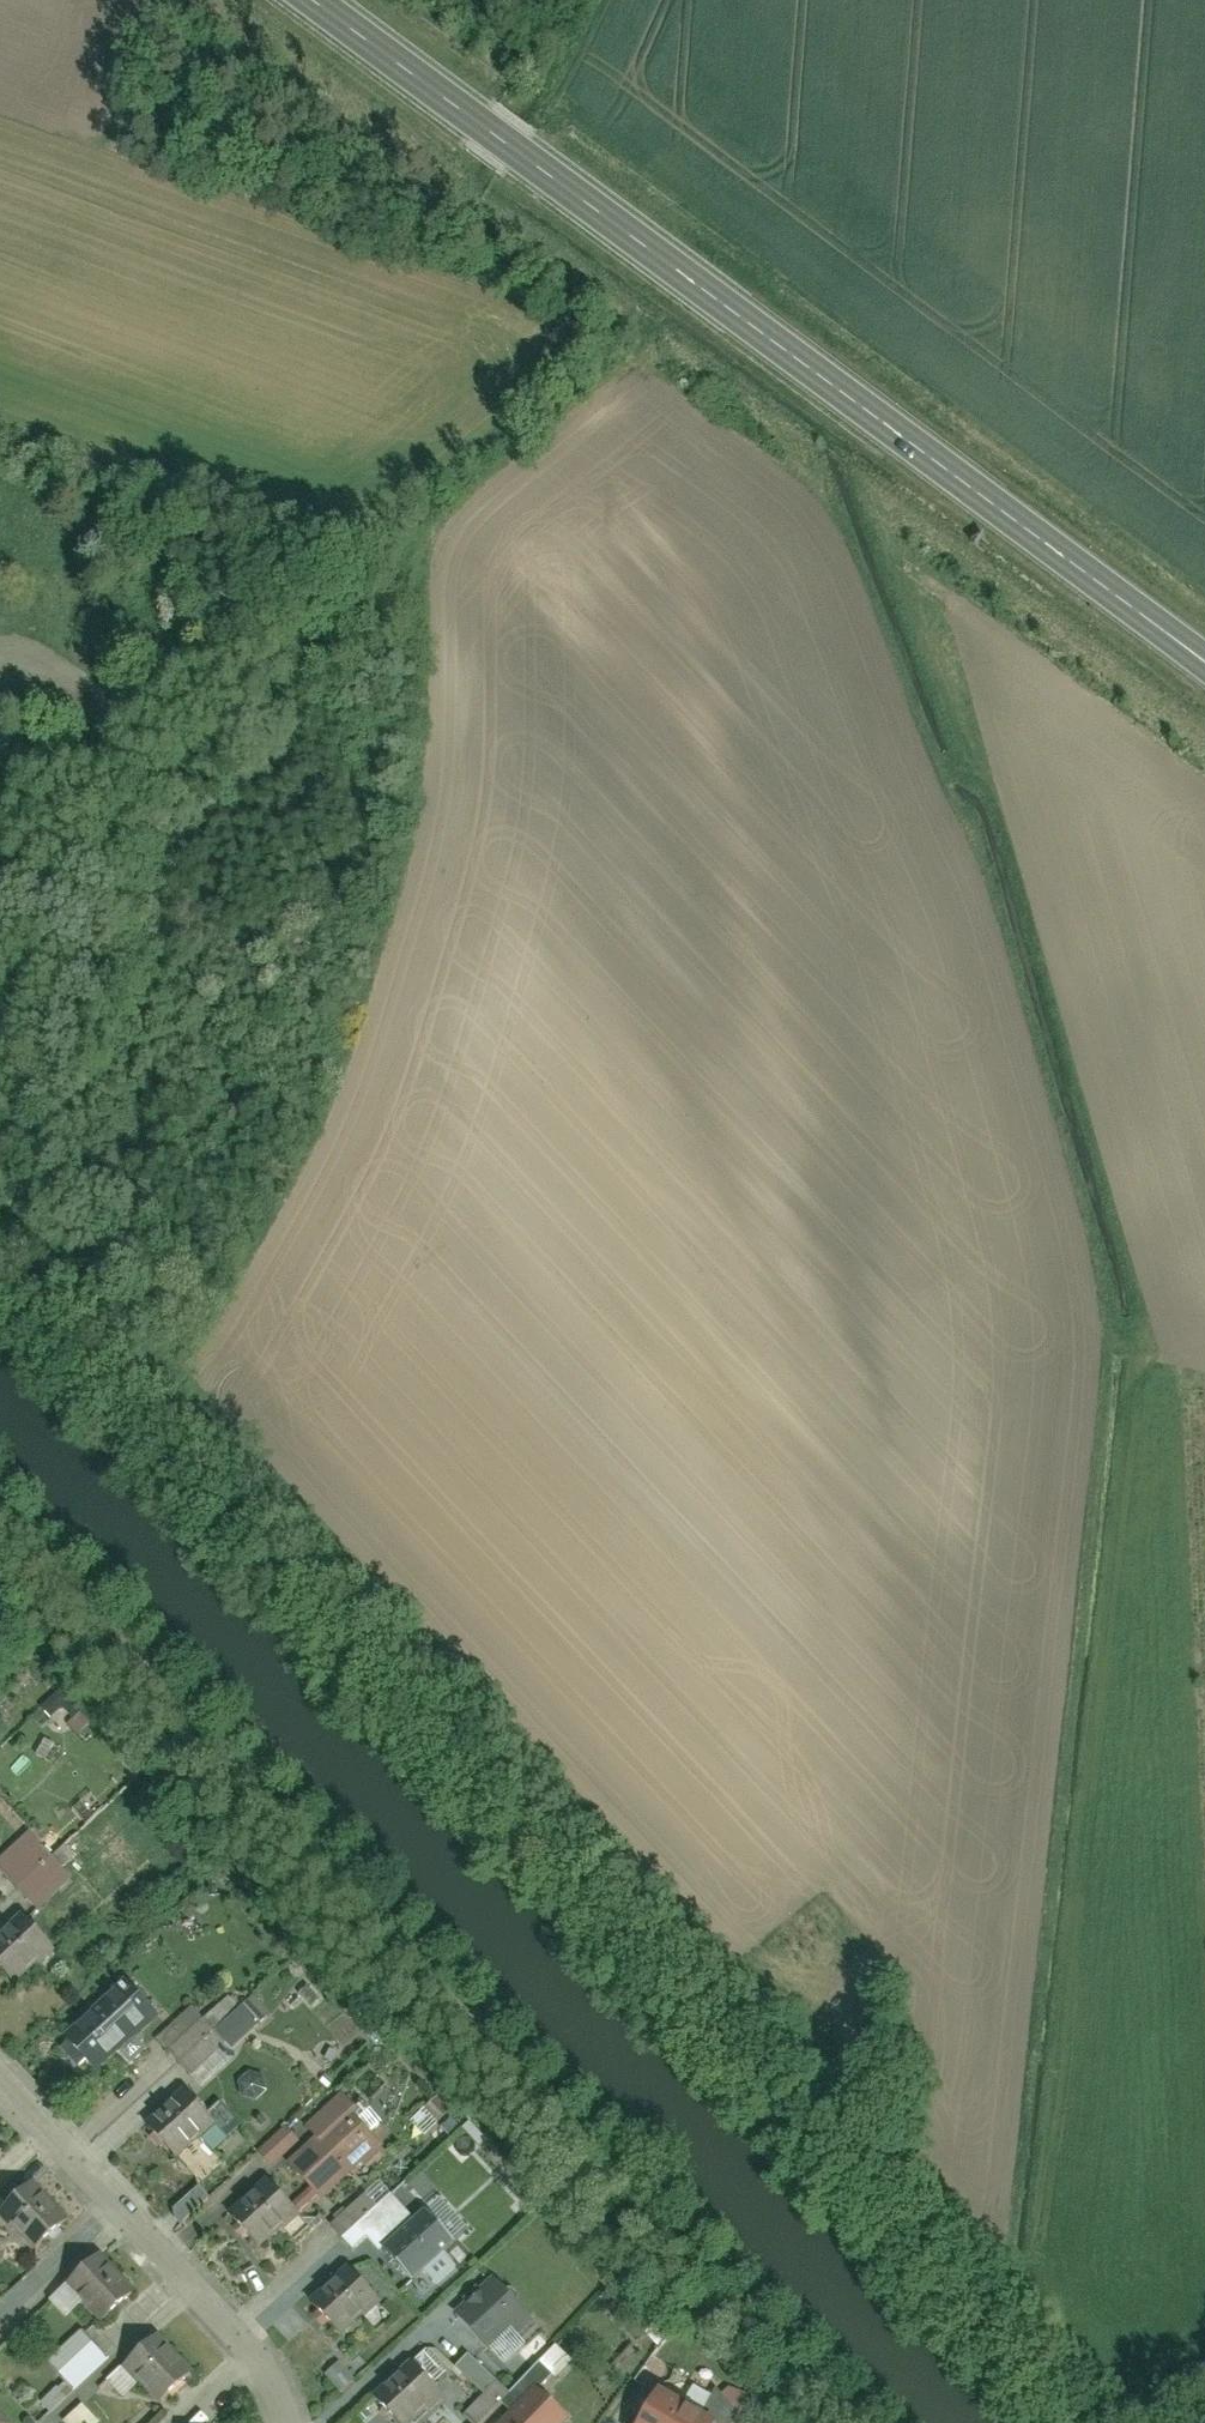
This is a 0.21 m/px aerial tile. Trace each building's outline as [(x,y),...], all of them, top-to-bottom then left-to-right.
[(56,1859),(28,1829),(0,1855),(0,1871),(36,1909),(71,1876),(55,1859),(56,1859)] [(0,1936),(0,1966),(17,1986),(58,1950),(26,1913),(0,1936)] [(132,1984),(69,2041),(99,2073),(162,2017),(132,1984)] [(196,2083),(273,2015),(248,1987),(206,2024),(190,2005),(154,2036),(196,2083)] [(250,2100),(267,2087),(253,2069),(236,2082),(250,2100)] [(186,2090),(147,2126),(178,2160),(217,2125),(186,2090)] [(288,2162),(321,2200),(384,2146),(340,2096),(306,2126),(316,2138),(288,2162)] [(288,2132),(263,2159),(272,2167),(297,2140),(288,2132)] [(265,2178),(228,2215),(260,2248),(297,2211),(265,2178)] [(327,2225),(351,2250),(400,2204),(375,2179),(327,2225)] [(167,2208),(176,2221),(208,2198),(198,2185),(167,2208)] [(66,2223),(31,2186),(0,2214),(0,2215),(34,2252),(66,2223)] [(426,2210),(385,2248),(415,2280),(456,2242),(426,2210)] [(135,2293),(102,2256),(68,2286),(102,2323),(135,2293)] [(349,2268),(309,2304),(342,2341),(383,2305),(349,2268)] [(495,2281),(459,2313),(490,2348),(513,2327),(518,2333),(532,2321),(495,2281)] [(52,2412),(108,2357),(79,2328),(45,2361),(63,2380),(41,2401),(52,2412)] [(193,2376),(160,2339),(127,2368),(160,2406),(193,2376)] [(481,2394),(460,2415),(469,2422),(478,2422),(508,2393),(466,2351),(452,2366),(481,2394)] [(337,2361),(323,2373),(339,2391),(353,2378),(337,2361)] [(374,2401),(395,2422),(422,2422),(447,2398),(414,2363),(374,2401)] [(504,2422),(563,2422),(568,2418),(536,2388),(504,2422)] [(715,2421),(658,2391),(642,2422),(713,2422),(715,2421)] [(63,2422),(98,2422),(80,2403),(61,2421),(63,2422)] [(0,2413),(0,2422),(9,2422),(0,2413)]
